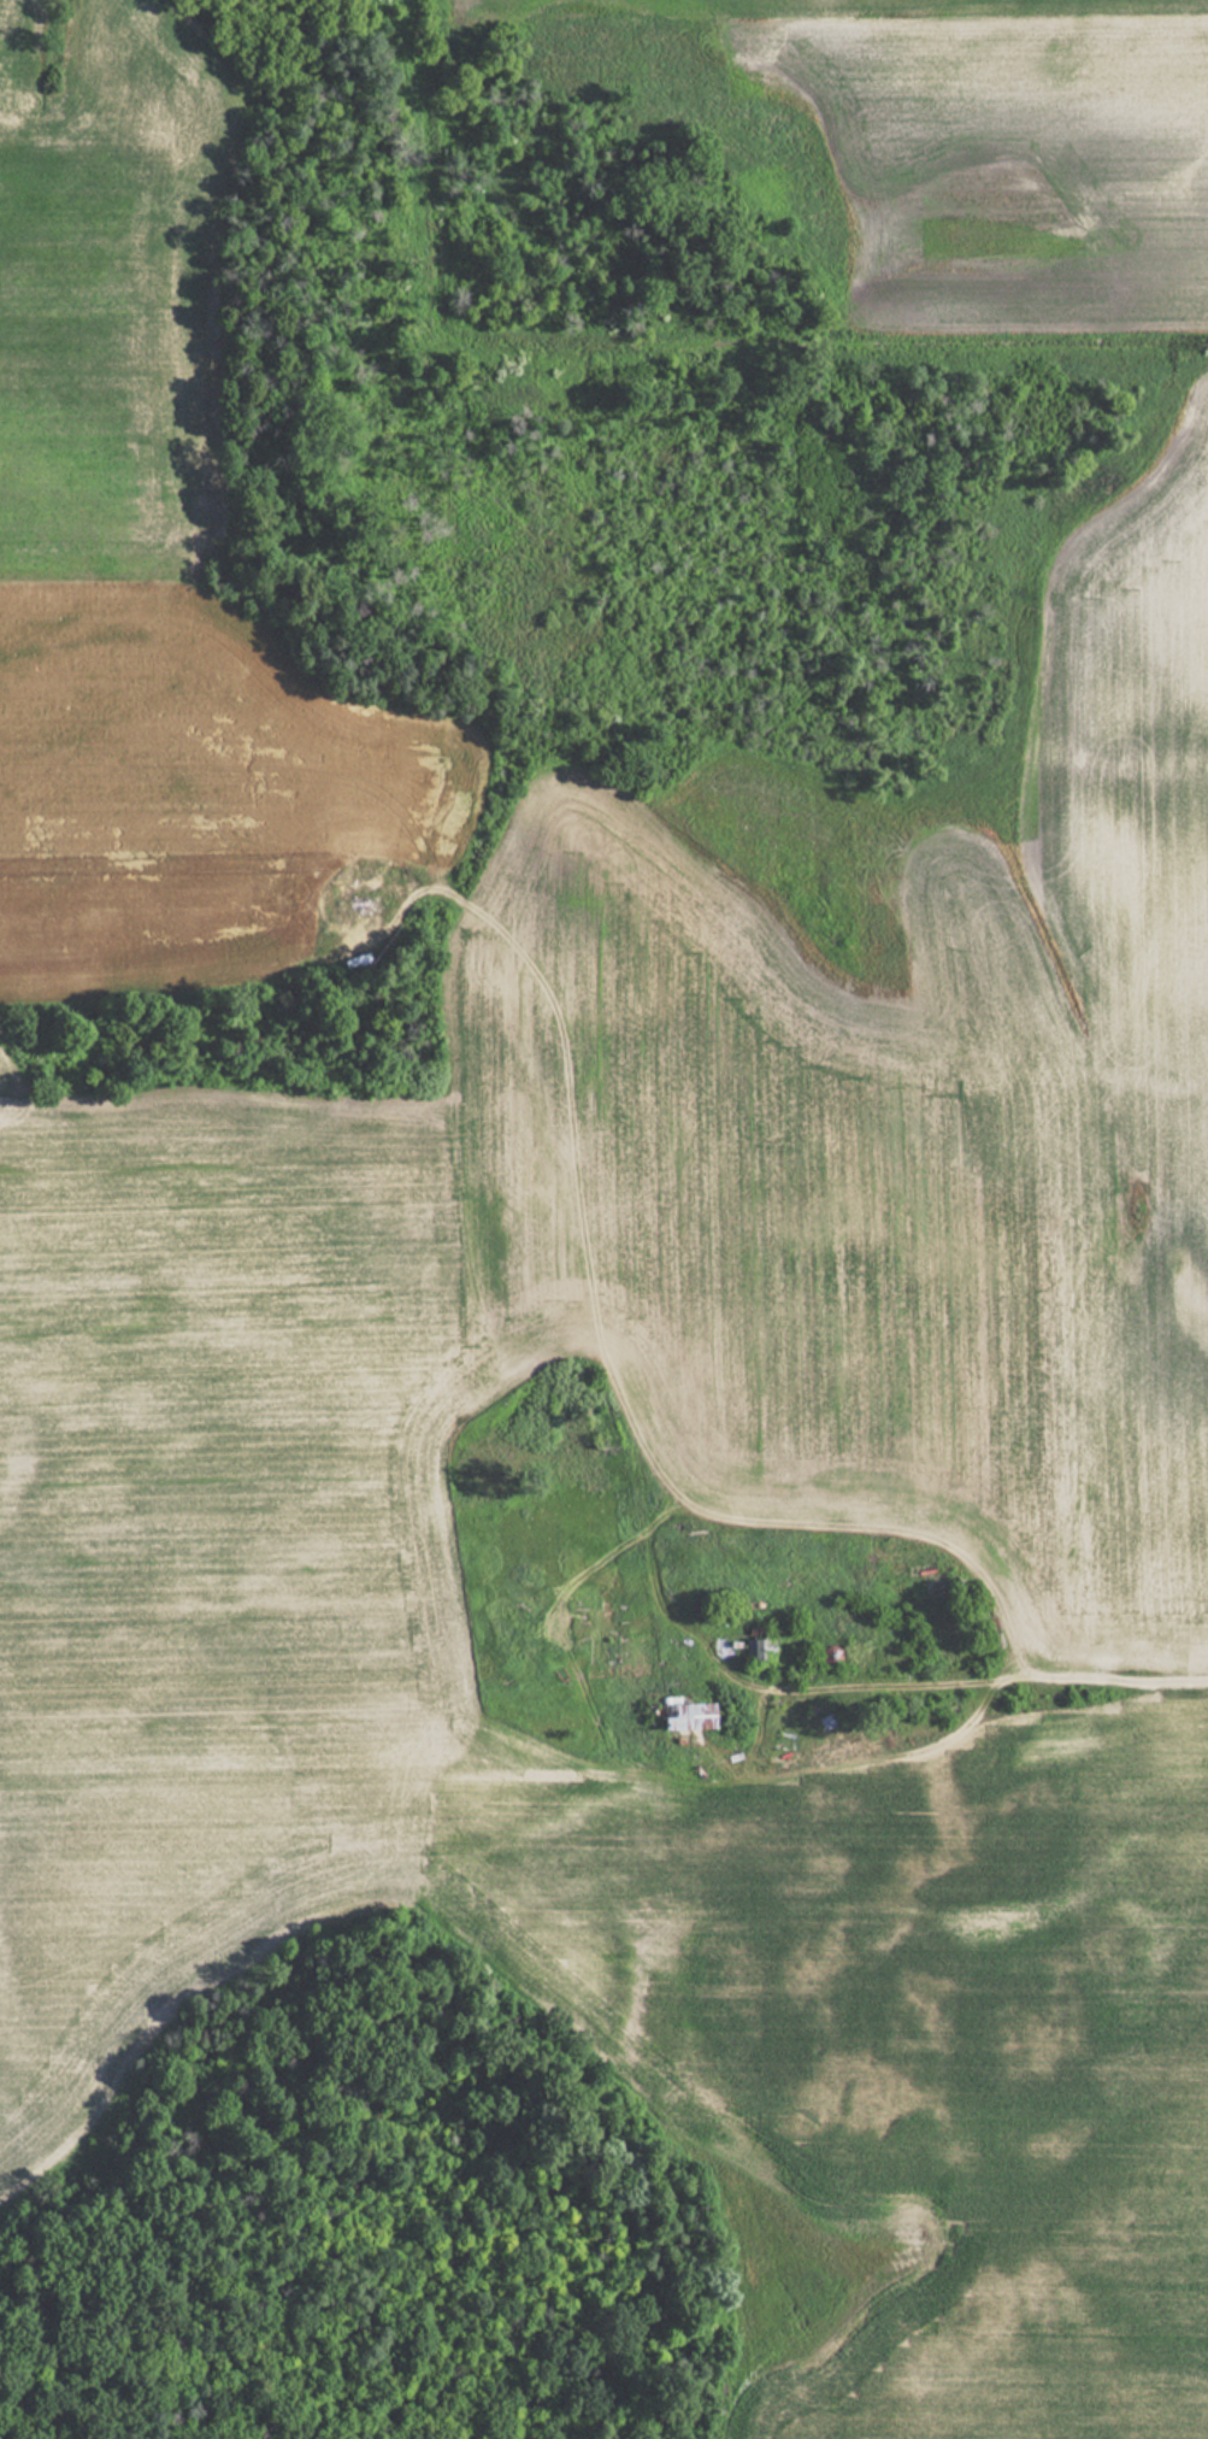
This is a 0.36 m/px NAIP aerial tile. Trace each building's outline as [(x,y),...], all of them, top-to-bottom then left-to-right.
[(642,1705),(642,1731),(711,1731),(711,1705),(642,1705)]
